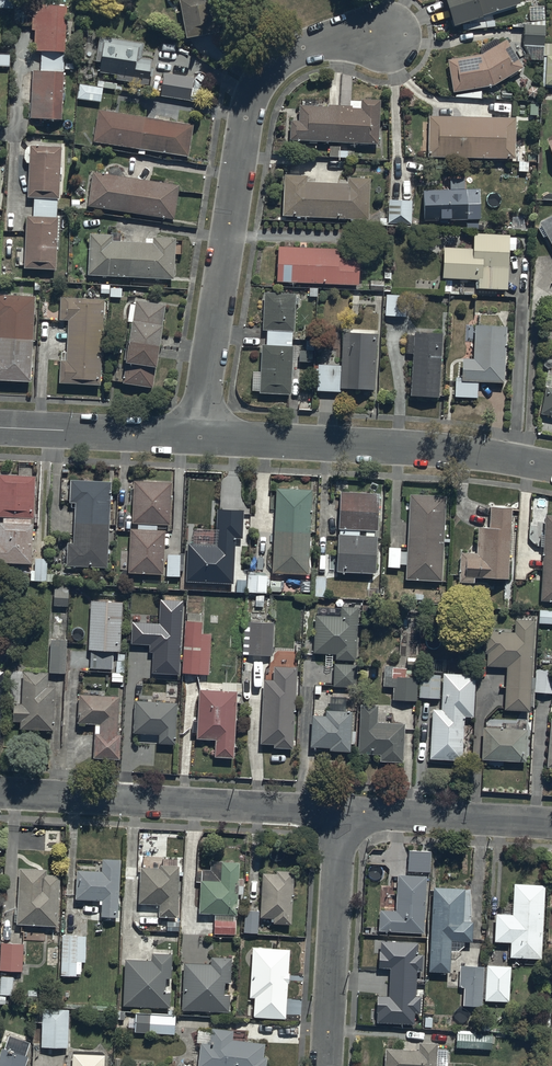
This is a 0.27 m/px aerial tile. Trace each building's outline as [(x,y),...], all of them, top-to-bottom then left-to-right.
[(186,35),(219,29),(214,0),(179,0),(186,35)] [(452,21),(518,1),(518,0),(445,0),(452,21)] [(40,68),(33,68),(30,116),(62,117),(63,67),(74,67),(74,62),(65,62),(67,2),(31,1),(31,27),(34,27),(34,49),(40,49),(40,68)] [(542,58),(544,23),(523,23),(522,43),(530,59),(542,58)] [(144,41),(99,34),(95,60),(101,60),(99,70),(119,73),(118,79),(148,84),(153,57),(142,55),(144,41)] [(483,51),(446,57),(452,89),(493,83),(523,65),(505,36),(498,39),(496,35),(479,45),(483,51)] [(544,42),(544,54),(546,54),(545,83),(551,83),(551,42),(544,42)] [(193,76),(164,72),(161,89),(191,93),(193,76)] [(79,82),(77,97),(100,102),(103,86),(122,90),(122,85),(117,84),(117,83),(98,79),(97,85),(79,82)] [(340,104),(319,103),(298,102),(298,118),(290,118),(289,137),(377,141),(379,97),(360,97),(359,99),(349,99),(349,104),(340,104)] [(193,124),(98,109),(94,141),(187,157),(193,124)] [(514,116),(428,114),(427,153),(514,156),(514,116)] [(64,145),(30,143),(29,145),(27,145),(26,145),(26,146),(25,146),(25,147),(24,147),(24,148),(24,149),(23,149),(23,150),(23,151),(23,152),(23,153),(23,154),(23,155),(23,156),(24,157),(24,158),(25,158),(25,159),(26,160),(29,160),(28,195),(33,195),(33,215),(26,215),(24,267),(56,268),(58,215),(56,214),(57,206),(68,207),(68,195),(59,195),(60,172),(62,172),(63,163),(61,163),(61,152),(64,152),(64,145)] [(92,169),(87,203),(173,217),(178,183),(92,169)] [(368,217),(369,175),(346,175),(346,180),(306,179),(306,173),(282,172),(281,214),(295,214),(295,216),(299,216),(299,214),(349,216),(349,218),(353,218),(353,217),(368,217)] [(479,217),(478,186),(466,187),(466,183),(442,183),(442,187),(422,188),(423,219),(438,219),(438,223),(447,222),(447,218),(479,217)] [(410,222),(410,199),(388,199),(387,221),(394,221),(394,225),(409,225),(409,222),(410,222)] [(541,221),(551,243),(551,215),(541,221)] [(90,231),(87,272),(174,276),(176,235),(153,234),(153,236),(145,235),(145,240),(120,239),(120,231),(111,231),(111,232),(90,231)] [(507,287),(507,248),(514,248),(515,235),(509,235),(509,233),(472,232),(472,246),(443,246),(442,276),(477,277),(477,286),(507,287)] [(276,280),(357,282),(357,256),(337,255),(337,246),(277,244),(276,280)] [(291,367),(292,344),(291,343),(291,330),(293,330),(294,302),(297,302),(297,296),(295,296),(295,291),(263,290),(261,327),(265,328),(265,342),(260,342),(259,370),(251,370),(251,389),(258,389),(258,392),(290,393),(290,374),(293,374),(293,367),(291,367)] [(34,294),(0,293),(0,378),(31,379),(34,294)] [(100,382),(103,297),(60,296),(59,318),(69,318),(67,358),(60,358),(59,381),(100,382)] [(153,385),(165,302),(136,298),(135,303),(130,302),(128,321),(132,321),(123,381),(153,385)] [(507,389),(509,330),(477,328),(473,363),(461,364),(464,382),(507,389)] [(378,334),(343,330),(338,389),(373,392),(378,334)] [(443,335),(415,333),(413,390),(439,390),(443,335)] [(544,385),(540,411),(551,413),(551,386),(544,385)] [(35,474),(0,473),(0,515),(3,515),(3,521),(0,521),(0,560),(31,560),(33,522),(31,522),(31,516),(33,516),(35,474)] [(74,541),(67,540),(66,564),(107,565),(108,552),(110,552),(110,548),(108,548),(109,498),(112,498),(112,494),(111,494),(111,479),(70,477),(69,500),(74,500),(74,541)] [(120,551),(120,570),(164,572),(165,528),(156,528),(156,523),(170,523),(172,480),(133,478),(132,521),(138,521),(137,527),(130,526),(129,552),(120,551)] [(329,558),(329,569),(376,572),(378,534),(359,533),(359,528),(378,529),(379,491),(347,490),(348,482),(336,482),(335,493),(340,494),(340,497),(335,497),(335,510),(339,510),(337,559),(329,558)] [(308,573),(312,488),(276,486),(272,572),(308,573)] [(445,493),(409,492),(406,550),(400,550),(400,546),(388,545),(387,566),(398,566),(399,562),(404,562),(404,577),(441,579),(442,577),(447,577),(447,570),(441,570),(445,493)] [(507,576),(510,505),(489,504),(488,526),(477,526),(476,551),(460,551),(458,580),(473,580),(473,575),(481,576),(481,575),(507,576)] [(244,511),(218,509),(216,545),(189,544),(187,581),(233,583),(235,539),(243,539),(244,511)] [(544,512),(544,533),(540,533),(539,546),(542,546),(540,599),(551,599),(551,512),(544,512)] [(47,578),(47,557),(35,557),(34,570),(31,570),(31,578),(47,578)] [(248,591),(267,592),(268,574),(249,573),(248,591)] [(325,595),(326,576),(315,575),(313,594),(325,595)] [(69,590),(69,582),(61,582),(61,584),(55,584),(56,591),(53,591),(54,604),(68,604),(68,590),(69,590)] [(123,599),(91,598),(88,648),(91,648),(90,666),(112,667),(113,649),(121,649),(123,599)] [(159,625),(133,623),(131,644),(150,645),(149,652),(153,653),(152,673),(179,675),(184,601),(160,600),(159,625)] [(356,658),(357,605),(340,604),(340,609),(332,608),(332,614),(316,614),(314,651),(336,652),(336,658),(356,658)] [(187,619),(184,619),(182,670),(199,671),(199,672),(209,672),(210,632),(201,632),(202,620),(200,620),(200,612),(188,612),(187,619)] [(273,654),(273,621),(249,620),(249,626),(244,626),(244,634),(232,634),(232,650),(243,650),(243,653),(273,654)] [(530,706),(533,706),(533,686),(531,686),(533,620),(515,620),(514,631),(484,630),(483,651),(487,651),(487,664),(506,665),(504,709),(530,709),(530,706)] [(67,638),(51,638),(50,670),(65,671),(67,638)] [(357,663),(334,663),(334,686),(357,686),(357,663)] [(384,684),(392,685),(392,698),(416,698),(416,676),(404,676),(404,666),(391,666),(391,664),(384,664),(384,684)] [(293,747),(296,666),(273,666),(273,678),(263,677),(260,742),(274,743),(274,746),(293,747)] [(535,668),(534,691),(551,691),(551,668),(548,668),(548,666),(542,666),(541,668),(535,668)] [(48,685),(48,670),(23,670),(22,702),(13,702),(13,720),(20,720),(20,727),(53,728),(55,685),(48,685)] [(473,715),(474,673),(441,671),(440,702),(436,702),(436,707),(431,707),(429,756),(461,757),(463,714),(473,715)] [(439,697),(439,673),(418,673),(418,697),(439,697)] [(215,755),(234,756),(237,692),(241,692),(241,681),(223,680),(222,689),(199,688),(197,718),(193,718),(192,730),(196,730),(196,737),(215,738),(215,755)] [(118,694),(79,693),(77,721),(95,722),(93,755),(119,757),(120,733),(116,732),(118,694)] [(325,714),(312,714),(311,743),(330,744),(329,749),(350,749),(352,709),(346,709),(346,696),(330,695),(330,708),(325,708),(325,714)] [(177,701),(135,699),(134,731),(158,731),(158,741),(175,742),(177,701)] [(377,702),(360,702),(358,751),(380,752),(379,759),(402,760),(404,722),(391,721),(392,706),(377,705),(377,702)] [(504,726),(483,725),(482,757),(525,759),(527,727),(516,726),(517,721),(504,721),(504,726)] [(159,914),(176,915),(179,864),(177,864),(177,857),(163,856),(163,863),(160,863),(159,866),(141,865),(138,901),(159,902),(159,914)] [(234,919),(234,914),(237,914),(238,860),(222,860),(222,879),(220,879),(211,869),(203,868),(203,878),(200,878),(199,913),(214,913),(214,932),(234,933),(235,919),(234,919)] [(117,919),(119,863),(104,861),(104,872),(77,870),(75,902),(102,902),(101,917),(117,919)] [(47,867),(20,866),(17,921),(57,923),(59,874),(46,873),(47,867)] [(291,926),(294,874),(264,872),(261,925),(291,926)] [(423,930),(424,873),(396,872),(395,909),(378,908),(377,929),(423,930)] [(539,957),(544,883),(512,881),(510,912),(495,911),(494,939),(510,940),(509,955),(539,957)] [(463,945),(463,940),(471,940),(472,920),(462,920),(464,886),(432,885),(429,970),(448,971),(449,948),(456,949),(463,945)] [(258,909),(244,908),(243,932),(257,932),(258,909)] [(78,979),(82,938),(62,936),(58,978),(78,979)] [(0,941),(0,944),(0,970),(22,971),(23,942),(0,941)] [(418,943),(381,942),(380,967),(391,968),(390,998),(379,998),(378,1022),(415,1024),(415,1013),(421,1014),(422,997),(416,997),(417,972),(422,972),(423,955),(418,955),(418,943)] [(286,1018),(289,948),(252,947),(250,995),(255,995),(254,1017),(286,1018)] [(152,959),(125,958),(124,1004),(170,1006),(171,992),(165,991),(166,976),(172,976),(173,952),(152,951),(152,959)] [(210,963),(184,961),(182,1009),(229,1011),(230,994),(224,994),(225,981),(231,982),(232,956),(211,955),(210,963)] [(481,964),(458,963),(458,985),(463,986),(462,1003),(480,1004),(481,964)] [(509,1000),(510,964),(484,964),(483,984),(486,984),(485,1000),(509,1000)] [(1,974),(0,993),(0,1003),(5,1004),(6,993),(12,993),(13,975),(1,974)] [(549,1027),(550,1008),(537,1007),(537,1027),(549,1027)] [(68,1047),(69,1008),(34,1008),(34,1022),(42,1022),(41,1046),(68,1047)] [(135,1011),(134,1031),(174,1033),(176,1009),(168,1009),(168,1013),(135,1011)] [(196,1065),(205,1065),(266,1065),(268,1055),(264,1055),(265,1043),(233,1039),(234,1030),(217,1027),(217,1031),(213,1031),(212,1041),(200,1040),(196,1065)] [(455,1033),(455,1046),(487,1047),(488,1035),(483,1034),(483,1030),(467,1029),(467,1033),(455,1033)] [(435,1048),(435,1040),(418,1039),(418,1046),(384,1045),(383,1065),(434,1065),(434,1059),(445,1060),(446,1049),(435,1048)] [(28,1057),(3,1049),(0,1058),(0,1065),(26,1065),(28,1057)] [(106,1058),(69,1056),(69,1065),(106,1065),(106,1058)]
